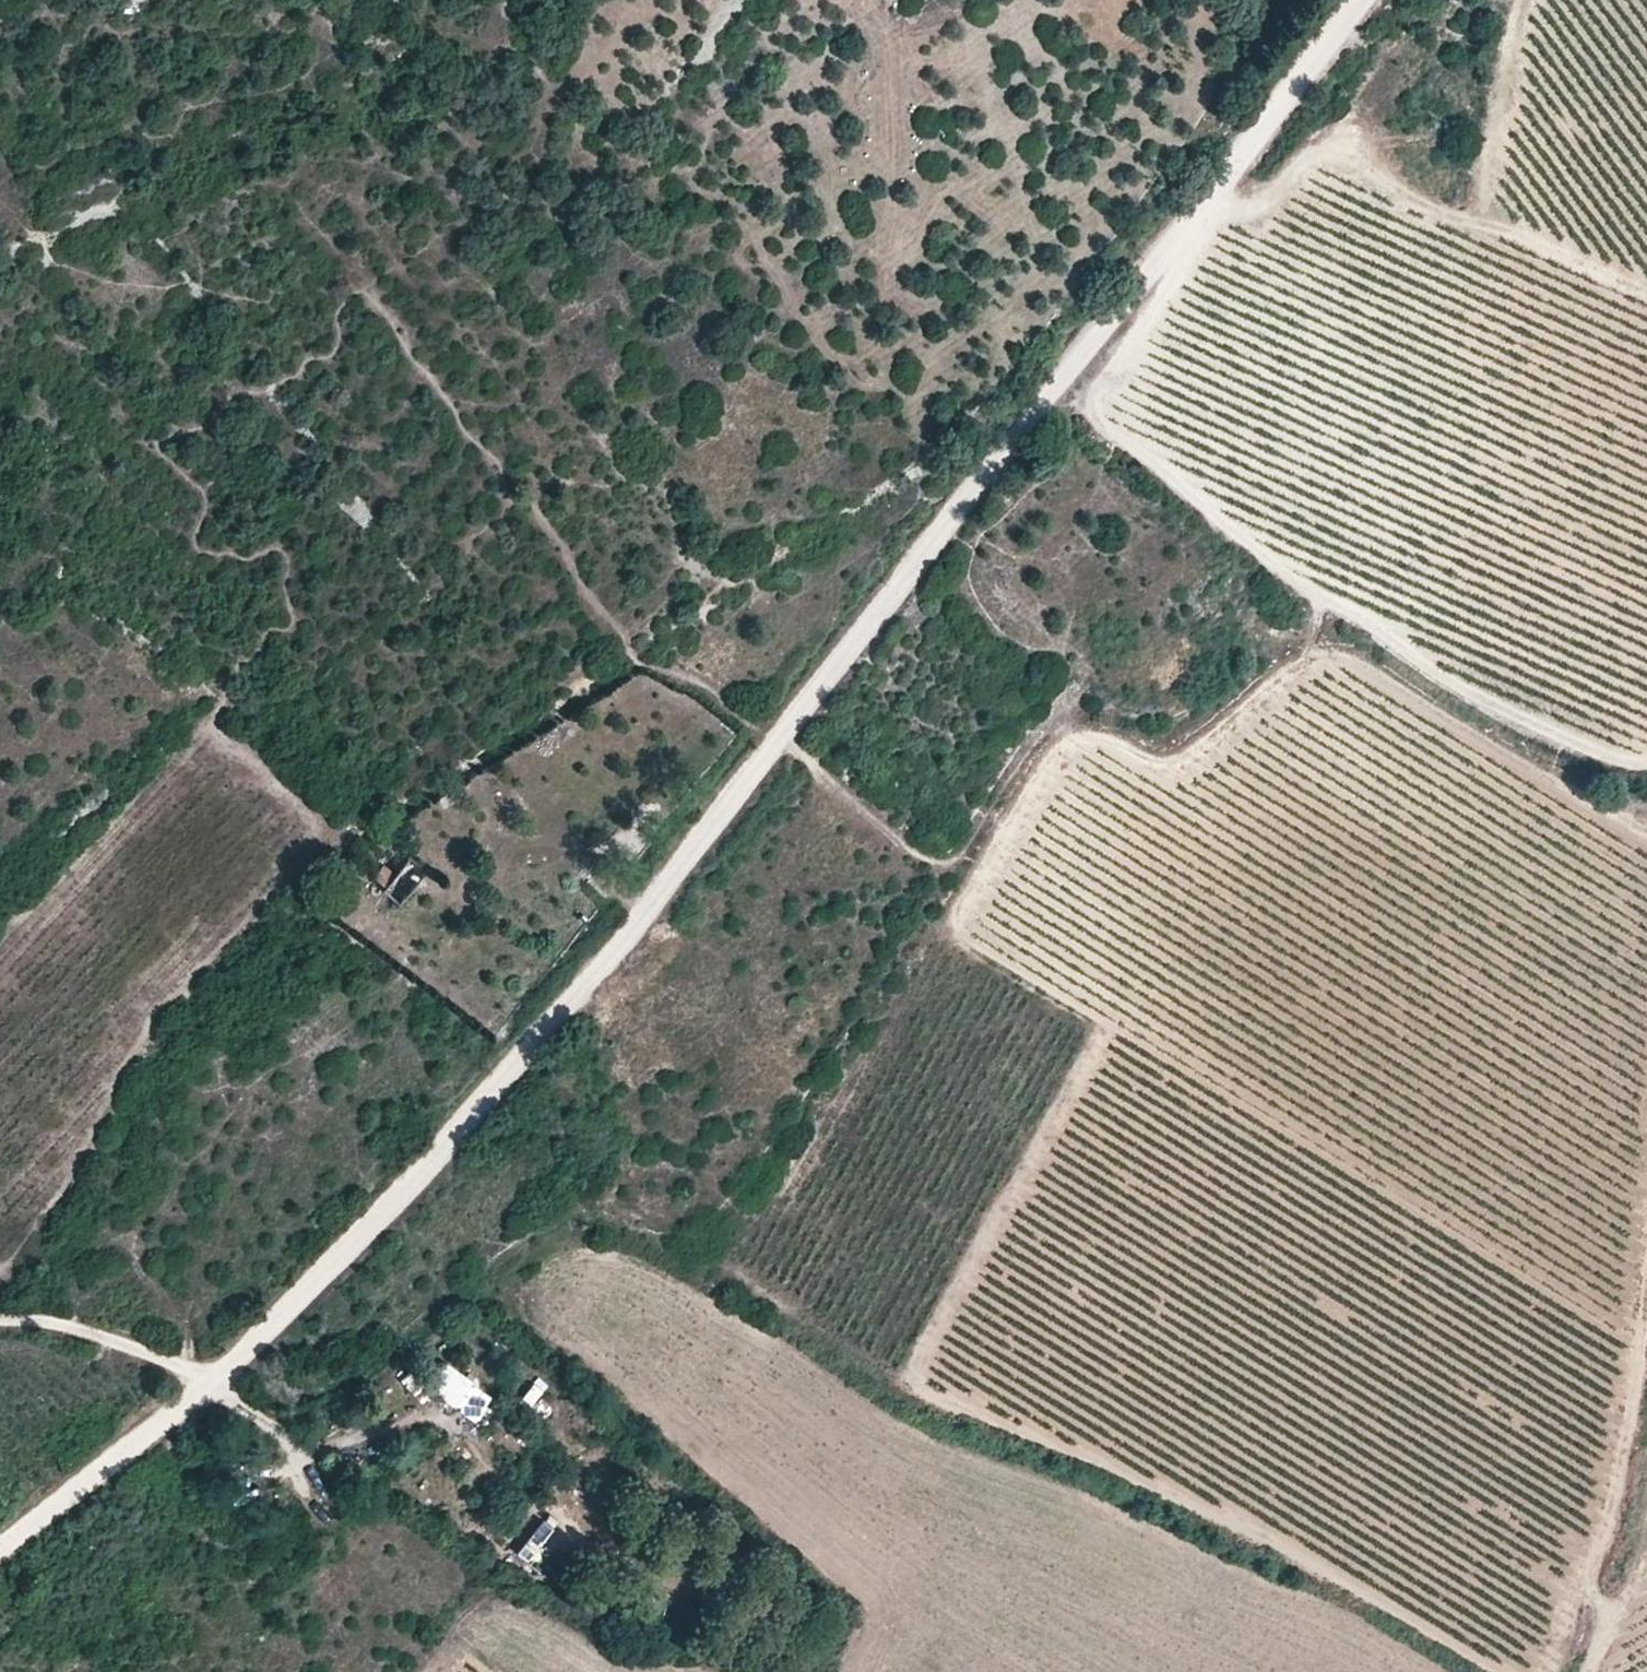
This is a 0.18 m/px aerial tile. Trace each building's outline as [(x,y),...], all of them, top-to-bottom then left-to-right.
[(425,868),(409,856),(394,873),(383,864),(373,877),(384,886),(383,888),(399,901),(425,868)] [(473,1383),(455,1369),(437,1393),(455,1406),(473,1383)] [(523,1557),(533,1572),(552,1559),(541,1544),(523,1557)]
